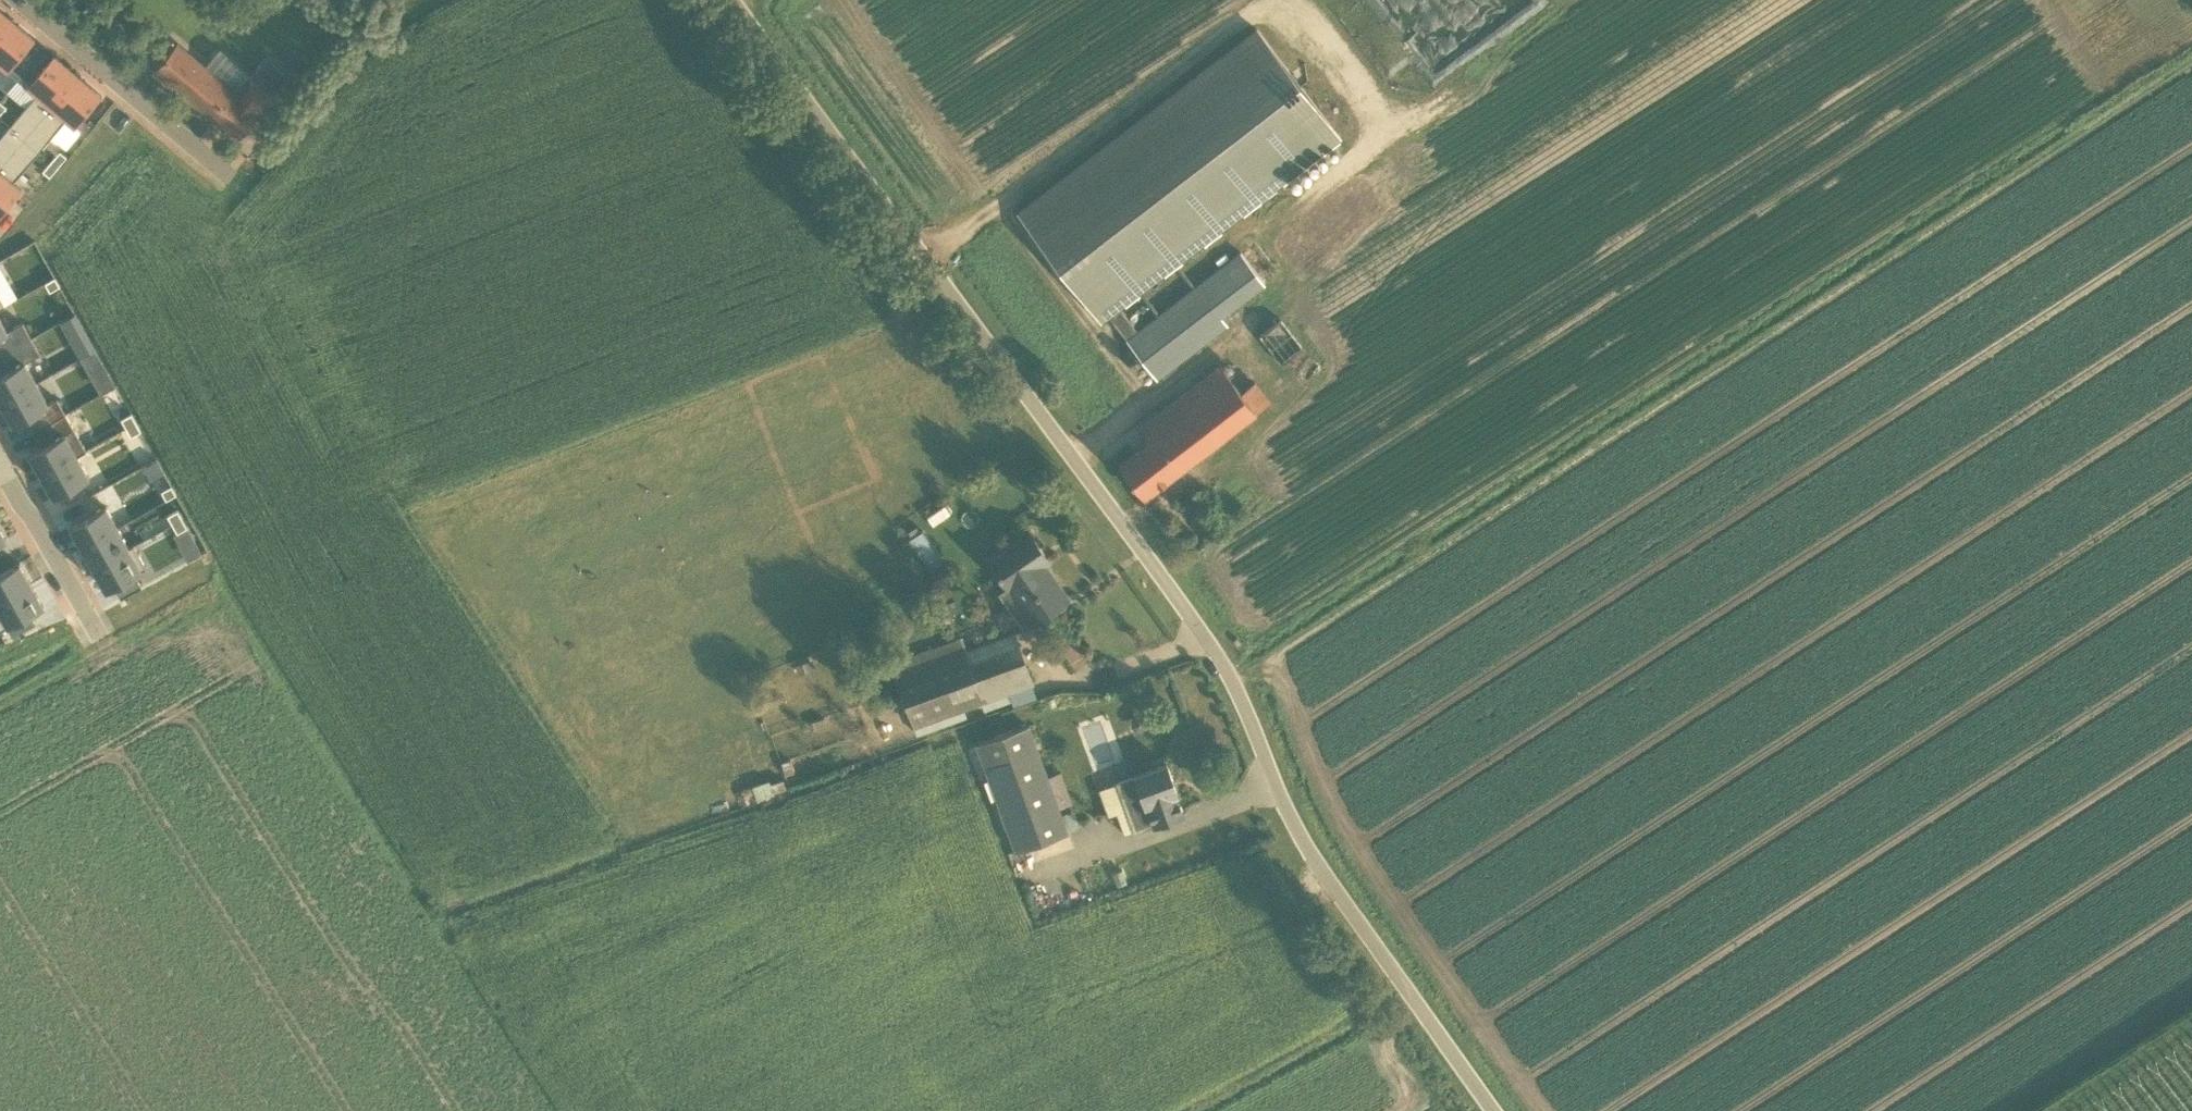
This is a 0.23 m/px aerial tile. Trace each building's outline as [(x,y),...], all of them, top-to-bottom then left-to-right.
[(0,20),(0,42),(11,29),(0,20)] [(1156,378),(1228,323),(1221,315),(1199,285),(1138,331),(1120,308),(1341,138),(1256,26),(1016,212),(1101,322),(1109,316),(1127,339),(1156,378)] [(8,81),(35,50),(11,30),(0,43),(0,74),(8,81)] [(204,65),(177,43),(154,70),(237,140),(261,112),(259,111),(272,94),(291,71),(267,53),(252,73),(235,92),(204,65)] [(75,86),(52,66),(27,98),(34,106),(8,137),(22,149),(75,86)] [(23,149),(37,160),(64,130),(73,137),(99,106),(76,86),(64,100),(55,110),(54,112),(51,115),(49,117),(46,121),(23,149)] [(8,137),(0,147),(0,177),(1,177),(22,149),(8,137)] [(19,200),(11,192),(37,160),(23,149),(1,177),(0,177),(0,225),(19,200)] [(58,165),(67,155),(60,150),(52,160),(58,165)] [(52,160),(43,170),(50,175),(58,165),(52,160)] [(60,285),(55,276),(45,282),(50,290),(60,285)] [(100,357),(96,349),(86,354),(90,363),(100,357)] [(36,381),(24,359),(0,372),(0,398),(1,400),(36,381)] [(1240,391),(1219,364),(1140,427),(1150,440),(1119,464),(1144,497),(1256,410),(1240,391)] [(48,402),(36,381),(1,400),(14,422),(48,402)] [(121,418),(126,427),(136,421),(131,412),(121,418)] [(136,421),(126,427),(131,435),(141,430),(136,421)] [(65,432),(30,451),(42,473),(77,453),(65,432)] [(77,453),(42,473),(54,494),(89,475),(77,453)] [(176,493),(171,485),(162,490),(166,499),(176,493)] [(71,523),(83,545),(118,526),(106,504),(71,523)] [(182,518),(178,509),(168,515),(172,523),(182,518)] [(187,526),(182,518),(172,523),(177,532),(187,526)] [(118,526),(83,545),(95,566),(130,546),(118,526)] [(1032,623),(1050,610),(1068,598),(1045,564),(1050,560),(1030,532),(989,561),(1032,623)] [(142,568),(130,546),(95,566),(107,587),(142,568)] [(0,572),(0,601),(32,583),(19,562),(0,572)] [(0,601),(0,629),(44,605),(32,583),(0,601)] [(962,636),(889,663),(912,726),(1033,681),(1014,632),(967,650),(962,636)] [(1068,830),(1067,829),(1062,816),(1029,725),(977,744),(1015,850),(1068,830)] [(1178,793),(1166,762),(1134,774),(1134,775),(1117,782),(1134,831),(1153,824),(1154,825),(1184,814),(1176,793),(1178,793)]
